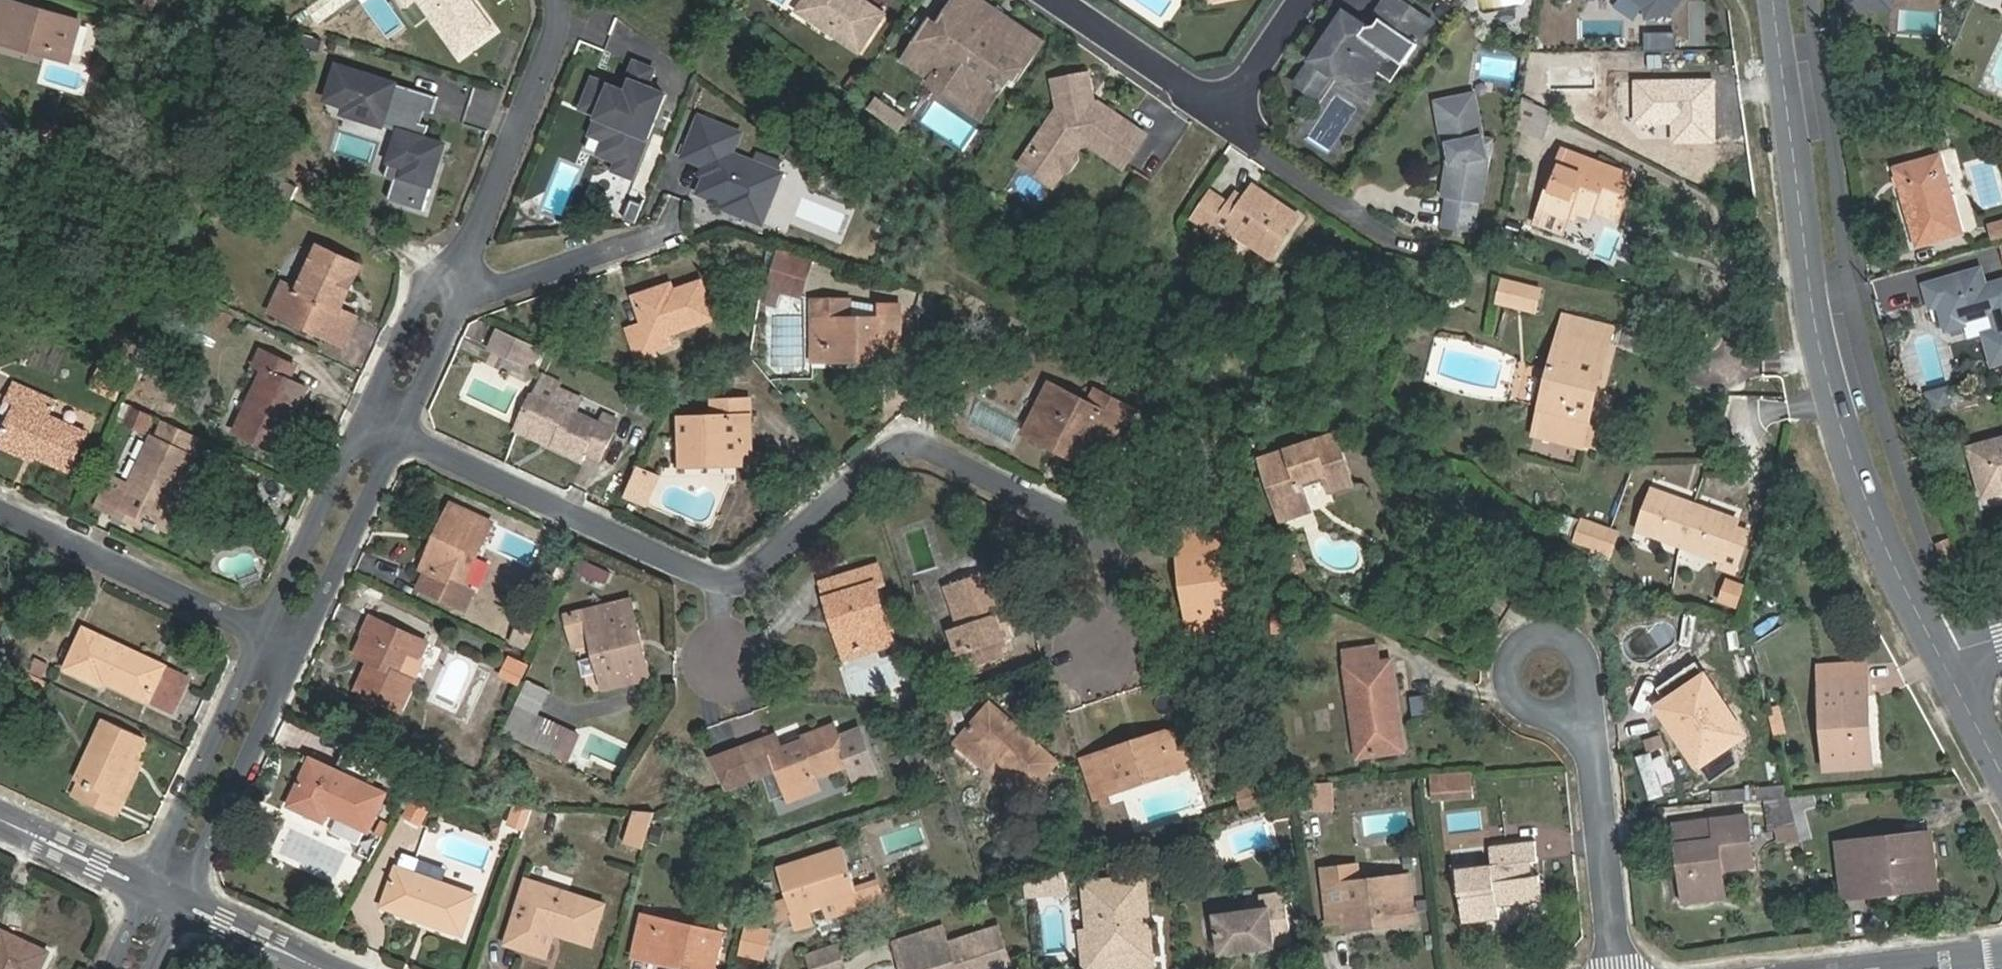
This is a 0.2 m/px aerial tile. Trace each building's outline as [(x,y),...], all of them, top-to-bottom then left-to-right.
[(80,21),(4,0),(0,0),(0,41),(68,61),(80,21)] [(154,0),(138,0),(135,4),(148,11),(154,0)] [(460,56),(494,31),(471,0),(419,0),(460,56)] [(806,0),(801,8),(834,30),(839,22),(806,0)] [(839,22),(834,30),(860,48),(883,14),(863,0),(806,0),(839,22)] [(933,80),(941,67),(994,103),(1012,76),(1018,80),(1040,47),(1006,24),(1000,33),(992,28),(995,23),(991,20),(994,16),(971,0),(955,0),(938,25),(931,20),(904,60),(933,80)] [(994,16),(991,20),(995,23),(992,28),(1000,33),(1006,24),(1040,47),(1043,43),(979,0),(971,0),(994,16)] [(1417,0),(1386,0),(1368,27),(1377,26),(1382,19),(1397,29),(1412,8),(1417,0)] [(1642,7),(1645,18),(1671,14),(1681,0),(1632,0),(1642,7)] [(1870,23),(1869,7),(1888,5),(1899,4),(1898,0),(1846,0),(1849,25),(1870,23)] [(1869,7),(1870,23),(1890,21),(1888,5),(1869,7)] [(1433,22),(1412,8),(1397,29),(1382,19),(1377,26),(1368,27),(1345,11),(1331,32),(1335,50),(1317,53),(1296,84),(1316,97),(1332,74),(1348,68),(1350,65),(1362,74),(1379,73),(1391,56),(1404,65),(1433,22)] [(1331,32),(1317,53),(1335,50),(1331,32)] [(1404,65),(1391,56),(1379,73),(1393,82),(1404,65)] [(641,155),(665,93),(646,86),(653,69),(635,61),(627,80),(632,81),(628,92),(593,78),(582,107),(599,114),(591,134),(605,139),(599,153),(619,161),(624,149),(641,155)] [(438,97),(338,65),(327,100),(346,106),(344,114),(400,132),(390,163),(406,167),(403,177),(418,182),(414,196),(417,197),(413,207),(424,211),(445,144),(425,138),(429,125),(422,123),(425,111),(433,114),(438,97)] [(933,80),(930,83),(983,119),(994,103),(941,67),(933,80)] [(1088,70),(1055,78),(1061,105),(1032,147),(1065,169),(1071,168),(1079,157),(1078,150),(1083,143),(1091,142),(1125,165),(1147,132),(1100,100),(1097,105),(1088,100),(1092,95),(1094,92),(1088,70)] [(627,80),(623,90),(628,92),(632,81),(627,80)] [(1712,142),(1712,82),(1634,82),(1634,118),(1637,122),(1671,122),(1671,138),(1675,142),(1712,142)] [(1434,98),(1436,113),(1477,106),(1475,92),(1434,98)] [(1100,100),(1092,95),(1088,100),(1097,105),(1100,100)] [(1552,110),(1522,96),(1517,127),(1542,136),(1552,110)] [(884,104),(878,99),(871,109),(877,114),(884,104)] [(901,116),(884,104),(877,114),(893,126),(901,116)] [(1477,106),(1436,113),(1442,144),(1446,143),(1449,163),(1445,163),(1440,196),(1445,197),(1443,210),(1472,215),(1474,202),(1480,203),(1487,163),(1483,140),(1477,106)] [(700,115),(683,156),(705,164),(709,166),(706,176),(699,192),(725,202),(723,206),(745,215),(752,198),(770,205),(782,172),(732,152),(741,131),(700,115)] [(50,140),(57,123),(40,116),(34,133),(50,140)] [(901,116),(893,126),(899,131),(907,120),(901,116)] [(799,165),(806,155),(792,145),(785,155),(799,165)] [(1065,169),(1032,147),(1023,162),(1055,184),(1065,169)] [(1596,203),(1618,212),(1632,175),(1563,147),(1557,164),(1551,178),(1535,221),(1562,232),(1568,217),(1574,201),(1594,209),(1596,203)] [(616,170),(632,176),(641,155),(624,149),(619,161),(616,170)] [(799,165),(812,174),(819,164),(806,155),(799,165)] [(1940,155),(1897,167),(1918,246),(1962,233),(1940,155)] [(1551,178),(1557,164),(1549,161),(1543,175),(1551,178)] [(406,167),(390,163),(385,178),(395,180),(389,200),(413,207),(417,197),(414,196),(418,182),(403,177),(406,167)] [(706,176),(709,166),(705,164),(701,174),(706,176)] [(273,195),(288,202),(298,181),(283,173),(273,195)] [(1211,193),(1195,218),(1214,231),(1219,222),(1224,215),(1231,220),(1227,228),(1272,258),(1300,218),(1254,187),(1245,200),(1241,206),(1233,201),(1230,205),(1211,193)] [(1237,194),(1233,201),(1241,206),(1245,200),(1237,194)] [(625,216),(636,221),(644,202),(632,197),(625,216)] [(752,198),(745,215),(763,222),(770,205),(752,198)] [(1591,217),(1594,209),(1574,201),(1568,217),(1575,219),(1578,212),(1591,217)] [(1616,218),(1618,212),(1596,203),(1594,209),(1616,218)] [(1472,215),(1443,210),(1440,227),(1470,232),(1472,215)] [(1231,220),(1224,215),(1219,222),(1227,228),(1231,220)] [(1995,239),(2001,237),(2001,221),(1991,224),(1995,239)] [(339,309),(360,265),(317,245),(297,289),(281,281),(268,309),(343,344),(355,317),(339,309)] [(812,260),(781,250),(771,283),(802,293),(812,260)] [(1925,284),(1930,301),(1938,299),(1946,329),(1965,324),(1963,320),(1992,312),(1997,330),(1984,334),(1993,364),(2001,361),(2001,281),(1982,287),(1977,269),(1925,284)] [(1537,287),(1503,278),(1497,301),(1531,309),(1537,287)] [(648,339),(665,334),(714,317),(702,281),(673,290),(661,294),(659,287),(633,295),(642,323),(627,327),(638,362),(653,357),(651,349),(648,339)] [(671,283),(659,287),(661,294),(673,290),(671,283)] [(880,318),(825,318),(825,354),(859,354),(858,361),(880,361),(880,354),(899,354),(900,305),(881,305),(880,318)] [(1559,329),(1598,339),(1605,325),(1563,313),(1559,329)] [(825,354),(825,318),(811,318),(812,362),(858,361),(859,354),(825,354)] [(1605,325),(1598,339),(1600,340),(1588,387),(1597,389),(1612,326),(1605,325)] [(532,343),(501,328),(493,346),(524,360),(532,343)] [(1533,433),(1551,437),(1598,339),(1559,329),(1533,433)] [(668,343),(665,334),(648,339),(651,349),(668,343)] [(1598,339),(1551,437),(1575,443),(1581,419),(1589,421),(1597,389),(1588,387),(1600,340),(1598,339)] [(288,380),(294,365),(259,348),(251,365),(260,370),(231,432),(280,455),(294,427),(289,425),(307,389),(288,380)] [(485,352),(482,363),(528,378),(531,367),(485,352)] [(123,378),(99,367),(89,387),(114,398),(123,378)] [(545,375),(537,393),(577,412),(583,399),(559,387),(562,382),(545,375)] [(31,453),(69,470),(86,433),(46,415),(53,400),(12,382),(5,398),(15,403),(0,435),(0,440),(31,453)] [(1098,409),(1090,405),(1052,384),(1032,422),(1072,443),(1067,453),(1087,463),(1104,433),(1113,437),(1128,409),(1105,396),(1098,409)] [(1929,395),(1933,409),(1949,404),(1946,390),(1929,395)] [(552,436),(548,444),(581,459),(585,449),(600,456),(612,428),(609,426),(615,414),(602,408),(596,421),(577,412),(537,393),(535,392),(521,422),(552,436)] [(1097,392),(1090,405),(1098,409),(1105,396),(1097,392)] [(1602,447),(1612,395),(1598,392),(1587,444),(1602,447)] [(739,414),(749,414),(748,400),(711,400),(711,416),(682,417),(682,467),(711,465),(710,456),(740,455),(739,414)] [(150,418),(131,409),(125,421),(144,430),(150,418)] [(751,464),(749,414),(739,414),(740,455),(710,456),(711,465),(751,464)] [(192,456),(201,439),(158,418),(149,436),(192,456)] [(1583,445),(1589,421),(1581,419),(1575,443),(1583,445)] [(518,430),(548,444),(552,436),(521,422),(518,430)] [(1027,433),(1067,453),(1072,443),(1032,422),(1027,433)] [(1275,506),(1305,497),(1299,481),(1324,474),(1328,489),(1350,482),(1334,434),(1266,457),(1272,474),(1265,476),(1275,506)] [(177,487),(192,456),(149,436),(127,483),(108,474),(94,505),(111,514),(115,505),(142,518),(156,524),(167,500),(174,485),(177,487)] [(1969,447),(1980,486),(2001,480),(2001,438),(1969,447)] [(31,453),(0,440),(0,448),(28,461),(31,453)] [(1259,459),(1265,476),(1272,474),(1266,457),(1259,459)] [(659,475),(636,465),(623,493),(645,503),(659,475)] [(1735,519),(1652,488),(1638,528),(1720,558),(1718,563),(1733,569),(1747,531),(1733,525),(1735,519)] [(1309,511),(1305,497),(1275,506),(1280,520),(1309,511)] [(179,506),(167,500),(156,524),(168,530),(179,506)] [(449,503),(434,536),(440,538),(425,572),(417,589),(462,610),(471,591),(462,587),(491,523),(449,503)] [(138,526),(142,518),(115,505),(111,514),(138,526)] [(1615,530),(1583,518),(1575,539),(1594,546),(1593,549),(1607,554),(1615,530)] [(434,536),(419,569),(425,572),(440,538),(434,536)] [(1194,615),(1230,611),(1220,537),(1184,542),(1186,559),(1179,560),(1182,577),(1189,577),(1194,615)] [(1950,537),(1936,542),(1942,560),(1956,556),(1950,537)] [(1178,543),(1179,560),(1186,559),(1184,542),(1178,543)] [(605,585),(611,570),(579,558),(573,573),(605,585)] [(9,563),(0,559),(0,578),(2,578),(9,563)] [(840,617),(853,655),(894,643),(877,585),(885,582),(878,563),(819,581),(831,620),(840,617)] [(996,569),(986,572),(999,611),(1005,609),(998,589),(1002,588),(996,569)] [(999,611),(986,572),(945,586),(958,626),(950,629),(962,669),(996,658),(990,638),(1000,635),(992,613),(999,611)] [(1232,626),(1230,611),(1194,615),(1189,577),(1182,577),(1189,631),(1232,626)] [(581,610),(585,626),(601,690),(648,679),(628,598),(581,610)] [(570,630),(585,626),(581,610),(566,614),(570,630)] [(1007,633),(999,611),(992,613),(1000,635),(1007,633)] [(419,659),(426,643),(367,616),(359,631),(362,632),(353,654),(366,660),(353,689),(399,709),(412,681),(394,673),(404,653),(419,659)] [(843,658),(853,655),(840,617),(831,620),(843,658)] [(525,644),(533,626),(521,620),(513,639),(525,644)] [(159,677),(163,666),(80,629),(63,668),(99,685),(102,680),(171,711),(182,687),(159,677)] [(1006,654),(1000,635),(990,638),(996,658),(1006,654)] [(1341,650),(1344,666),(1372,662),(1370,646),(1341,650)] [(1693,660),(1685,647),(1644,674),(1653,687),(1693,660)] [(515,682),(523,666),(506,658),(498,675),(515,682)] [(1386,712),(1399,710),(1391,660),(1372,662),(1344,666),(1356,757),(1391,753),(1386,712)] [(1745,736),(1693,660),(1653,687),(1692,742),(1686,747),(1700,766),(1745,736)] [(1819,666),(1820,685),(1865,683),(1864,663),(1819,666)] [(187,677),(163,666),(159,677),(182,687),(187,677)] [(38,694),(45,679),(21,669),(15,683),(38,694)] [(1865,683),(1820,685),(1825,766),(1861,765),(1861,739),(1869,738),(1865,683)] [(1647,691),(1686,747),(1692,742),(1653,687),(1647,691)] [(1055,760),(990,703),(955,742),(984,766),(993,755),(1031,788),(1055,760)] [(564,729),(515,705),(502,732),(561,759),(565,751),(556,747),(564,729)] [(1780,707),(1768,710),(1774,735),(1786,732),(1780,707)] [(1404,751),(1399,710),(1386,712),(1391,753),(1404,751)] [(726,726),(732,742),(763,728),(757,712),(726,726)] [(114,795),(130,761),(141,738),(101,719),(74,776),(78,778),(88,783),(82,797),(114,813),(121,798),(114,795)] [(781,750),(779,744),(775,735),(737,749),(749,779),(777,769),(789,801),(818,789),(814,777),(849,764),(833,724),(794,738),(796,745),(781,750)] [(1112,756),(1096,762),(1108,794),(1190,766),(1178,728),(1110,750),(1112,756)] [(573,733),(564,729),(556,747),(565,751),(573,733)] [(794,738),(779,744),(781,750),(796,745),(794,738)] [(1870,764),(1869,738),(1861,739),(1861,765),(1870,764)] [(1094,756),(1096,762),(1112,756),(1110,750),(1094,756)] [(384,793),(307,758),(286,805),(322,821),(326,811),(366,830),(384,793)] [(137,764),(130,761),(114,795),(121,798),(137,764)] [(402,792),(410,778),(399,772),(391,786),(402,792)] [(1462,795),(1461,777),(1431,779),(1432,797),(1462,795)] [(72,793),(82,797),(88,783),(78,778),(72,793)] [(1335,807),(1331,779),(1312,780),(1313,790),(1316,808),(1316,810),(1335,807)] [(1788,795),(1785,782),(1742,786),(1743,798),(1769,796),(1788,795)] [(1258,784),(1236,791),(1241,807),(1263,801),(1258,784)] [(418,822),(432,798),(418,789),(404,814),(418,822)] [(1310,809),(1316,808),(1313,790),(1307,791),(1310,809)] [(1812,792),(1788,795),(1793,812),(1814,806),(1812,792)] [(1793,812),(1788,795),(1769,796),(1779,839),(1798,834),(1793,812)] [(530,809),(516,804),(509,823),(523,828),(530,809)] [(653,812),(632,811),(623,843),(642,849),(653,812)] [(1746,814),(1738,815),(1742,837),(1749,836),(1746,814)] [(1742,837),(1738,815),(1678,823),(1681,842),(1677,842),(1684,900),(1705,897),(1702,869),(1719,866),(1752,862),(1749,836),(1742,837)] [(1911,880),(1912,890),(1937,888),(1930,833),(1836,843),(1842,888),(1911,880)] [(1492,866),(1471,868),(1473,889),(1458,890),(1462,923),(1498,919),(1497,904),(1541,899),(1538,874),(1532,875),(1530,862),(1537,861),(1535,841),(1490,846),(1492,866)] [(843,847),(776,868),(785,899),(770,903),(775,919),(790,915),(787,904),(804,899),(807,909),(824,904),(827,916),(882,900),(877,882),(856,888),(843,847)] [(1357,863),(1338,865),(1341,882),(1358,880),(1357,863)] [(1341,882),(1338,865),(1321,868),(1329,925),(1344,923),(1345,930),(1378,926),(1377,916),(1412,912),(1408,874),(1358,880),(1341,882)] [(431,917),(428,924),(460,935),(474,894),(393,866),(386,887),(402,893),(398,906),(431,917)] [(1723,895),(1719,866),(1702,869),(1705,897),(1723,895)] [(1473,889),(1471,868),(1452,870),(1454,891),(1458,890),(1473,889)] [(1064,870),(1029,876),(1033,898),(1068,893),(1064,870)] [(543,929),(554,933),(592,945),(605,904),(524,878),(519,894),(535,900),(529,919),(512,914),(503,943),(536,953),(543,929)] [(1149,926),(1145,927),(1137,927),(1136,917),(1144,916),(1148,915),(1145,878),(1085,883),(1089,931),(1091,952),(1097,951),(1098,962),(1120,960),(1120,964),(1135,963),(1135,967),(1153,966),(1149,926)] [(1843,898),(1912,890),(1911,880),(1842,888),(1843,898)] [(379,906),(428,924),(431,917),(398,906),(402,893),(386,887),(379,906)] [(1261,905),(1214,912),(1220,953),(1274,945),(1273,940),(1289,938),(1284,891),(1259,894),(1261,905)] [(790,915),(794,929),(812,924),(807,909),(804,899),(787,904),(790,915)] [(1413,921),(1412,912),(1377,916),(1378,926),(1413,921)] [(694,968),(715,968),(722,932),(643,915),(634,956),(677,966),(678,959),(696,963),(694,968)] [(1137,927),(1145,927),(1144,916),(1136,917),(1137,927)] [(745,924),(742,939),(768,945),(771,930),(745,924)] [(917,968),(1010,968),(997,928),(949,943),(943,926),(896,941),(901,958),(912,955),(917,968)] [(547,956),(554,933),(543,929),(536,953),(547,956)] [(0,931),(0,968),(40,968),(47,953),(0,931)] [(1135,967),(1135,963),(1120,964),(1120,960),(1098,962),(1097,951),(1091,952),(1089,931),(1082,932),(1085,968),(1114,968),(1135,967)] [(764,960),(768,945),(742,939),(738,954),(764,960)] [(806,952),(812,968),(831,968),(843,965),(836,943),(806,952)] [(912,955),(901,958),(904,968),(917,968),(912,955)] [(691,968),(694,968),(696,963),(678,959),(677,966),(691,968)]
